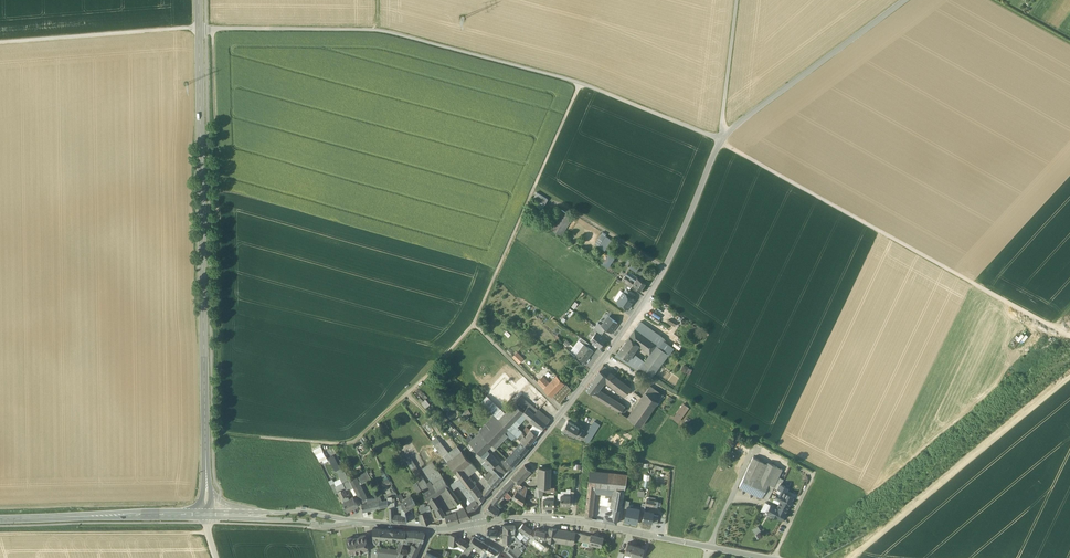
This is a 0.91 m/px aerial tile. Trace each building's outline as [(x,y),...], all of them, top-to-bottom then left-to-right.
[(534,197),(545,204),(548,201),(537,193),(534,197)] [(562,210),(550,229),(562,236),(573,217),(562,210)] [(607,234),(602,231),(595,243),(599,246),(607,234)] [(612,240),(606,236),(599,246),(605,250),(612,240)] [(615,258),(609,254),(603,264),(608,268),(615,258)] [(635,261),(630,268),(636,272),(641,265),(635,261)] [(637,278),(628,271),(626,274),(633,279),(633,278),(636,280),(637,278)] [(636,280),(633,284),(633,285),(641,290),(646,283),(638,277),(637,278),(636,280)] [(635,294),(627,288),(624,293),(632,298),(635,294)] [(632,298),(624,293),(618,302),(619,303),(618,304),(618,305),(620,306),(621,306),(622,305),(628,309),(634,300),(632,298)] [(606,329),(612,332),(618,323),(608,316),(602,325),(606,329)] [(665,339),(641,321),(635,329),(629,337),(639,344),(650,352),(656,345),(659,347),(662,342),(665,339)] [(595,326),(603,332),(606,329),(602,325),(598,323),(595,326)] [(596,333),(601,336),(603,332),(595,326),(593,330),(596,333)] [(596,333),(591,340),(600,347),(606,340),(601,336),(596,333)] [(639,344),(629,337),(618,352),(628,359),(632,353),(639,344)] [(590,344),(581,338),(579,340),(584,344),(588,347),(590,344)] [(671,349),(662,342),(659,347),(668,353),(671,349)] [(584,344),(576,354),(586,361),(593,351),(588,347),(584,344)] [(645,362),(640,368),(640,369),(645,372),(652,377),(669,354),(668,353),(659,347),(656,345),(650,352),(652,353),(645,362)] [(628,359),(618,352),(615,356),(625,362),(628,359)] [(523,358),(517,353),(513,357),(519,363),(523,358)] [(645,362),(632,353),(628,359),(625,362),(639,371),(640,369),(640,368),(645,362)] [(608,369),(603,365),(600,370),(604,373),(608,369)] [(600,370),(589,384),(597,389),(604,380),(607,376),(604,373),(600,370)] [(629,378),(619,370),(615,375),(626,382),(629,378)] [(610,372),(607,376),(604,380),(625,395),(631,388),(610,372)] [(555,374),(548,381),(543,376),(538,382),(552,396),(565,383),(555,374)] [(589,384),(586,388),(594,393),(593,395),(621,413),(624,407),(597,389),(589,384)] [(663,395),(650,386),(645,392),(658,401),(663,395)] [(658,401),(645,392),(628,417),(641,426),(658,401)] [(506,413),(488,395),(481,401),(495,415),(500,419),(506,413)] [(530,403),(523,396),(515,403),(524,411),(530,403)] [(506,413),(500,419),(508,428),(523,413),(524,412),(524,411),(515,403),(506,413)] [(538,410),(530,403),(524,411),(524,412),(523,413),(530,419),(535,414),(538,410)] [(684,404),(674,418),(679,421),(688,407),(684,404)] [(468,409),(464,412),(462,414),(467,419),(469,417),(468,416),(471,413),(468,409)] [(550,419),(538,410),(535,414),(547,423),(550,419)] [(547,423),(535,414),(530,419),(542,429),(547,423)] [(495,415),(479,431),(484,436),(500,419),(495,415)] [(500,419),(484,436),(492,444),(493,444),(497,439),(499,438),(505,431),(508,428),(500,419)] [(579,427),(568,420),(563,429),(567,431),(574,435),(579,427)] [(600,424),(594,421),(587,432),(589,433),(585,439),(589,442),(600,424)] [(582,427),(580,425),(579,427),(574,435),(580,438),(585,431),(581,429),(582,427)] [(525,435),(519,429),(518,429),(516,426),(511,431),(514,433),(516,435),(520,439),(524,435),(525,435)] [(511,431),(508,428),(505,431),(510,436),(514,433),(511,431)] [(531,429),(525,436),(524,435),(520,439),(523,441),(528,446),(538,435),(531,429)] [(479,441),(473,447),(480,455),(492,444),(484,436),(479,441)] [(752,446),(735,436),(729,447),(746,456),(752,446)] [(479,441),(475,437),(469,443),(473,447),(479,441)] [(449,452),(440,441),(435,445),(443,456),(449,452)] [(523,441),(516,449),(523,455),(529,448),(528,446),(523,441)] [(492,444),(480,455),(484,459),(489,453),(496,447),(493,444),(492,444)] [(449,452),(443,456),(446,459),(448,462),(462,451),(457,446),(449,452)] [(480,455),(473,447),(470,450),(482,463),(485,460),(484,459),(480,455)] [(322,448),(315,451),(320,461),(327,458),(322,448)] [(516,449),(507,459),(514,465),(520,458),(523,455),(516,449)] [(462,451),(448,462),(455,471),(456,473),(462,469),(467,465),(471,462),(462,451)] [(498,462),(489,453),(484,459),(485,460),(491,466),(493,469),(499,463),(498,462)] [(753,457),(739,486),(749,491),(763,462),(753,457)] [(424,479),(411,459),(407,462),(420,481),(424,479)] [(448,462),(446,459),(441,463),(447,470),(448,469),(452,474),(453,473),(455,471),(448,462)] [(514,465),(507,459),(501,466),(507,472),(514,465)] [(491,466),(485,460),(482,463),(488,469),(489,468),(491,466)] [(480,473),(471,462),(467,465),(477,476),(480,473)] [(763,462),(749,491),(754,493),(768,464),(763,462)] [(768,464),(754,493),(762,497),(768,486),(769,484),(777,466),(768,462),(768,464)] [(433,463),(423,470),(434,485),(444,478),(433,463)] [(501,466),(499,463),(493,469),(502,478),(507,472),(501,466)] [(525,465),(512,477),(517,482),(519,483),(531,471),(525,465)] [(491,471),(494,474),(490,477),(490,478),(488,480),(488,481),(494,487),(497,484),(502,478),(493,469),(491,466),(489,468),(491,471)] [(777,466),(769,484),(774,486),(778,477),(782,469),(777,466)] [(340,469),(337,471),(343,482),(349,479),(343,467),(340,469)] [(552,468),(539,467),(538,487),(539,487),(551,488),(552,468)] [(465,473),(462,469),(456,473),(457,474),(460,478),(465,473)] [(491,471),(485,477),(488,480),(490,478),(490,477),(494,474),(491,471)] [(628,474),(590,471),(588,486),(589,486),(595,487),(616,489),(625,490),(628,474)] [(364,473),(360,475),(358,476),(361,482),(359,483),(360,485),(371,479),(370,475),(366,477),(364,473)] [(470,479),(465,473),(460,478),(461,480),(467,487),(469,490),(469,489),(475,485),(476,485),(471,478),(470,479)] [(356,476),(349,479),(362,504),(368,503),(366,499),(367,498),(360,485),(359,483),(356,476)] [(487,486),(482,492),(485,497),(490,490),(493,487),(489,483),(487,481),(484,477),(481,480),(487,486)] [(512,477),(503,488),(506,491),(514,483),(515,482),(516,484),(517,482),(512,477)] [(773,488),(771,492),(773,493),(780,478),(778,477),(774,486),(773,488)] [(435,486),(424,494),(428,500),(435,496),(445,488),(449,486),(444,478),(434,485),(435,486)] [(780,478),(773,493),(776,495),(778,491),(781,484),(784,480),(780,478)] [(349,479),(343,482),(346,490),(353,487),(349,479)] [(461,480),(454,485),(459,492),(463,489),(467,487),(461,480)] [(527,488),(523,484),(522,486),(520,489),(519,490),(526,494),(527,488)] [(786,487),(781,484),(778,491),(784,494),(785,493),(789,486),(787,485),(786,487)] [(459,492),(454,485),(451,487),(453,490),(455,494),(458,493),(459,492)] [(482,492),(475,485),(469,489),(479,502),(485,497),(482,492)] [(595,487),(589,486),(585,517),(596,519),(597,515),(592,513),(595,487)] [(768,486),(762,497),(768,500),(771,492),(773,488),(768,486)] [(469,490),(467,487),(463,489),(471,500),(473,501),(475,499),(475,498),(469,490)] [(498,493),(491,502),(495,505),(502,496),(506,491),(503,488),(498,493)] [(526,494),(519,490),(520,489),(518,488),(512,497),(523,504),(526,494)] [(347,495),(344,489),(342,490),(340,491),(338,492),(343,502),(351,498),(349,494),(347,495)] [(625,490),(616,489),(612,508),(620,509),(621,509),(625,490)] [(455,494),(453,490),(449,493),(453,499),(454,501),(457,504),(461,502),(456,495),(455,494)] [(785,493),(784,494),(778,491),(776,495),(775,496),(782,500),(777,508),(786,512),(793,497),(785,493)] [(570,495),(561,495),(560,505),(570,505),(570,502),(570,495)] [(412,496),(401,503),(403,506),(404,507),(406,510),(416,503),(412,496)] [(351,498),(343,502),(347,511),(358,506),(353,497),(351,498)] [(388,499),(382,499),(379,501),(380,507),(388,506),(388,504),(388,501),(388,499)] [(437,499),(430,503),(435,511),(440,507),(439,503),(437,499)] [(473,501),(465,508),(465,509),(470,515),(480,504),(475,499),(473,501)] [(554,499),(543,499),(543,507),(554,508),(554,499)] [(658,501),(647,499),(646,505),(657,507),(658,501)] [(368,503),(362,504),(363,511),(367,510),(380,507),(379,501),(379,500),(372,502),(370,502),(368,503)] [(495,505),(491,502),(485,509),(494,516),(500,509),(495,505)] [(777,508),(771,505),(769,506),(766,511),(767,514),(770,516),(771,514),(782,520),(786,512),(777,508)] [(393,507),(388,507),(389,521),(397,522),(398,514),(395,514),(395,512),(393,512),(393,507)] [(440,507),(435,511),(440,519),(446,516),(445,515),(441,516),(440,507)] [(625,521),(637,523),(639,509),(629,507),(628,507),(627,509),(625,521)] [(620,509),(612,508),(611,516),(604,515),(604,516),(603,520),(618,524),(620,509)] [(463,509),(456,511),(460,521),(471,517),(470,515),(465,509),(463,509)] [(654,512),(645,510),(644,513),(643,519),(643,520),(652,522),(654,512)] [(456,511),(445,515),(446,516),(448,524),(460,521),(456,511)] [(429,524),(425,512),(421,513),(421,515),(419,516),(422,525),(425,525),(429,524)] [(402,514),(398,514),(397,522),(407,523),(406,515),(402,514)] [(531,530),(523,523),(519,528),(524,532),(523,533),(525,535),(527,536),(528,535),(531,530)] [(515,524),(504,524),(504,533),(512,533),(512,534),(515,534),(515,532),(515,529),(516,529),(515,524)] [(406,531),(373,528),(373,540),(375,543),(380,543),(381,538),(400,539),(400,542),(403,542),(404,541),(405,539),(406,531)] [(497,530),(492,529),(492,528),(492,529),(488,529),(488,528),(487,529),(488,529),(488,530),(487,534),(487,535),(487,536),(488,535),(491,536),(492,536),(497,536),(497,537),(498,537),(498,536),(499,535),(500,535),(500,534),(499,534),(500,532),(500,531),(499,531),(498,530),(498,529),(497,530)] [(559,530),(549,528),(549,532),(545,531),(545,538),(549,539),(548,540),(557,542),(559,530)] [(545,531),(536,529),(535,532),(534,537),(539,541),(539,537),(545,538),(545,531)] [(575,532),(559,530),(557,542),(558,542),(573,544),(574,539),(575,532)] [(425,533),(416,531),(411,531),(410,539),(414,539),(418,540),(423,541),(425,533)] [(512,533),(504,533),(504,542),(512,542),(512,544),(513,544),(513,536),(512,536),(512,534),(512,533)] [(361,536),(358,537),(358,536),(356,535),(354,537),(355,538),(352,538),(352,537),(347,538),(350,551),(353,551),(354,552),(355,553),(364,551),(365,550),(364,548),(368,548),(365,534),(361,535),(361,536)] [(466,541),(459,537),(460,535),(450,534),(449,545),(459,546),(461,548),(466,541)] [(604,538),(591,535),(590,536),(585,534),(582,541),(583,542),(589,543),(601,546),(604,538)] [(489,546),(473,536),(469,543),(473,545),(481,550),(482,548),(486,550),(489,546)] [(539,541),(534,537),(533,539),(531,538),(530,540),(542,549),(545,545),(539,541)] [(378,548),(377,557),(386,557),(397,557),(400,552),(401,549),(403,542),(400,542),(397,550),(378,548)] [(473,545),(469,543),(462,555),(467,557),(470,552),(470,551),(473,545)] [(636,546),(628,543),(624,553),(633,556),(636,546)] [(415,545),(412,544),(408,553),(411,555),(416,557),(420,548),(415,545)] [(489,546),(486,550),(482,556),(485,557),(487,557),(489,555),(493,557),(494,555),(497,557),(499,555),(500,553),(489,546)] [(636,546),(633,556),(639,557),(641,557),(644,548),(636,546)] [(519,547),(516,547),(512,551),(518,556),(523,551),(519,547)] [(510,548),(507,552),(513,557),(516,557),(518,556),(512,551),(510,548)]
